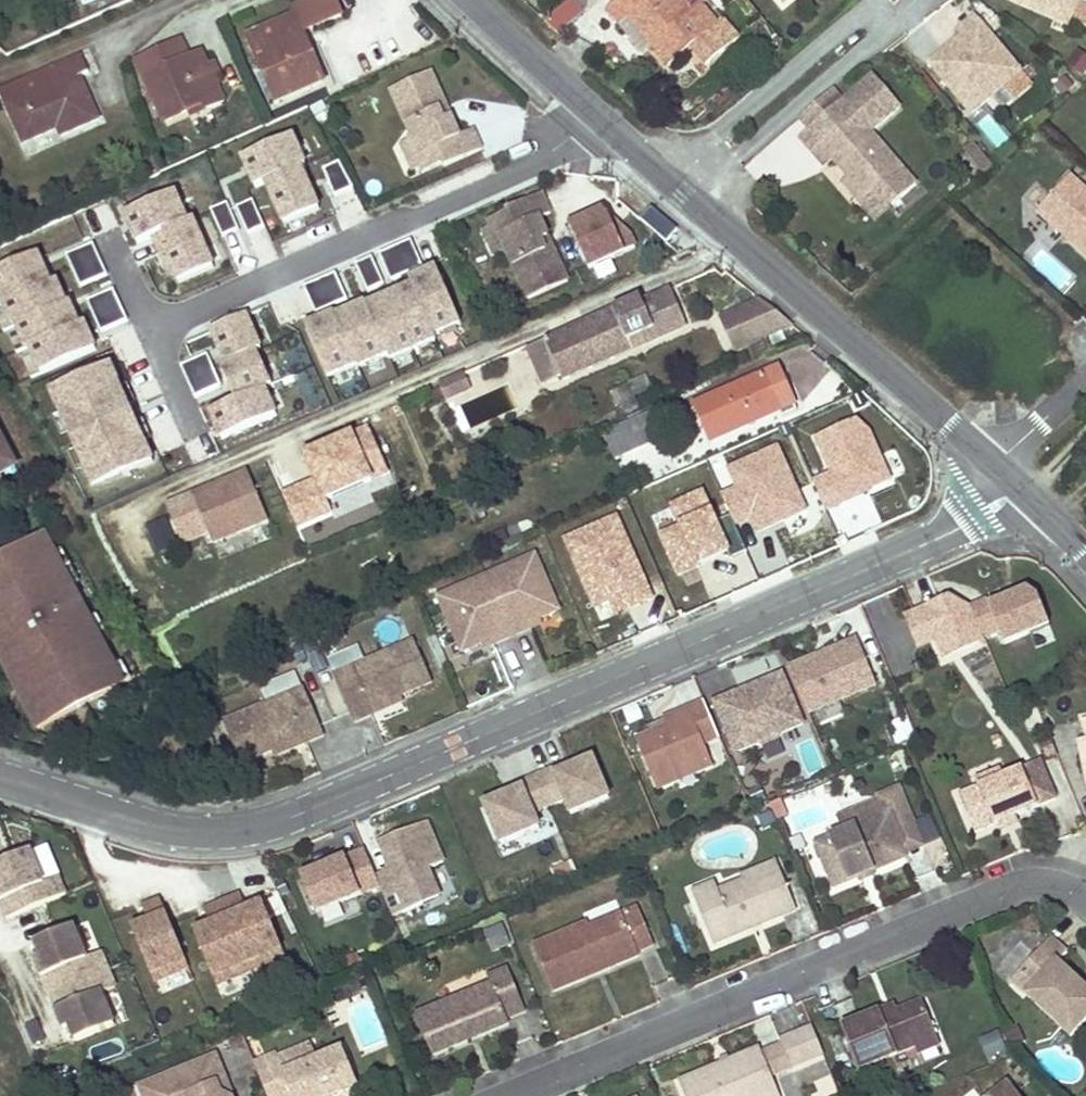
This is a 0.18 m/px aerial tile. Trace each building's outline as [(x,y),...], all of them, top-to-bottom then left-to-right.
[(290,10),(293,17),(295,16),(303,34),(341,17),(334,0),(313,0),(290,10)] [(579,0),(569,0),(544,19),(556,35),(588,11),(579,0)] [(647,39),(653,34),(658,41),(652,45),(669,66),(692,47),(708,65),(739,39),(724,21),(719,25),(701,4),(692,12),(681,0),(618,0),(607,9),(619,25),(628,17),(647,39)] [(1069,26),(1072,19),(1079,2),(1080,0),(1008,0),(1069,26)] [(1079,2),(1072,19),(1085,25),(1085,5),(1079,2)] [(293,17),(248,37),(276,102),(324,82),(303,34),(295,16),(293,17)] [(1006,86),(1008,85),(1022,73),(975,18),(962,29),(966,34),(969,38),(964,42),(961,38),(930,64),(971,115),(1006,86)] [(647,39),(652,45),(658,41),(653,34),(647,39)] [(964,42),(969,38),(966,34),(961,38),(964,42)] [(135,60),(164,123),(186,112),(187,112),(187,111),(200,104),(203,111),(222,103),(210,78),(206,70),(199,54),(187,60),(178,40),(135,60)] [(1068,64),(1082,75),(1085,70),(1085,57),(1078,51),(1068,64)] [(79,56),(45,72),(53,89),(7,109),(23,144),(51,132),(48,126),(54,123),(57,129),(61,136),(96,120),(77,77),(87,73),(79,56)] [(213,67),(206,70),(210,78),(217,76),(213,67)] [(0,92),(7,109),(53,89),(45,72),(0,92)] [(431,72),(390,90),(410,135),(408,141),(421,168),(423,173),(442,164),(443,167),(482,150),(473,130),(459,136),(450,117),(440,121),(436,111),(446,107),(431,72)] [(1017,99),(1032,86),(1022,73),(1008,85),(1006,86),(1017,99)] [(811,152),(825,167),(832,161),(847,177),(867,201),(879,190),(892,205),(916,184),(870,131),(900,105),(873,75),(843,102),(853,114),(811,152)] [(1073,84),(1064,75),(1054,86),(1063,95),(1073,84)] [(811,152),(853,114),(843,102),(832,90),(799,118),(810,130),(800,139),(811,152)] [(186,112),(189,118),(203,111),(200,104),(187,111),(187,112),(186,112)] [(436,111),(440,121),(450,117),(446,107),(436,111)] [(54,123),(48,126),(51,132),(57,129),(54,123)] [(291,137),(243,158),(256,188),(267,183),(286,224),(318,210),(301,168),(305,166),(291,137)] [(408,141),(400,144),(413,172),(421,168),(408,141)] [(994,167),(973,142),(964,149),(985,175),(994,167)] [(339,160),(324,167),(335,192),(350,185),(339,160)] [(874,221),(892,205),(879,190),(867,201),(847,177),(841,182),(874,221)] [(1037,212),(1085,255),(1085,192),(1069,177),(1037,212)] [(174,193),(124,214),(137,240),(153,233),(167,270),(172,268),(178,282),(212,267),(191,220),(187,222),(174,193)] [(488,222),(490,227),(502,252),(508,254),(528,299),(568,281),(553,247),(543,252),(539,242),(548,237),(540,218),(551,213),(542,194),(507,210),(508,212),(488,222)] [(252,201),(237,208),(249,235),(265,228),(252,201)] [(604,203),(567,220),(590,267),(635,245),(628,230),(608,212),(604,203)] [(227,204),(211,211),(223,237),(238,230),(227,204)] [(650,205),(640,218),(669,240),(679,228),(650,205)] [(490,227),(483,230),(495,255),(502,252),(490,227)] [(548,237),(539,242),(543,252),(553,247),(548,237)] [(411,240),(379,254),(391,281),(423,267),(411,240)] [(107,273),(93,243),(66,255),(80,285),(107,273)] [(0,271),(0,303),(1,306),(4,304),(14,327),(17,326),(27,349),(30,348),(41,375),(97,349),(84,324),(80,325),(69,303),(67,304),(56,282),(51,284),(37,255),(0,271)] [(372,258),(356,265),(368,291),(384,283),(372,258)] [(436,268),(409,280),(433,335),(460,323),(436,268)] [(336,273),(304,287),(315,314),(347,301),(336,273)] [(128,320),(113,287),(88,298),(102,331),(128,320)] [(412,287),(390,297),(413,349),(435,339),(433,335),(412,287)] [(625,304),(545,340),(560,375),(562,380),(631,350),(630,347),(640,343),(641,345),(678,330),(672,315),(680,311),(671,290),(643,302),(627,309),(625,304)] [(390,297),(366,308),(391,359),(413,349),(390,297)] [(641,298),(625,304),(627,309),(643,302),(641,298)] [(720,319),(734,350),(791,324),(762,300),(720,319)] [(365,305),(337,318),(359,367),(388,354),(366,308),(365,305)] [(680,311),(672,315),(678,330),(686,326),(680,311)] [(246,315),(211,331),(219,347),(217,348),(225,365),(221,367),(228,385),(230,384),(238,400),(210,412),(221,439),(276,415),(264,388),(271,385),(258,351),(261,350),(246,315)] [(335,316),(306,328),(328,379),(358,365),(337,318),(335,316)] [(300,335),(277,343),(287,372),(310,365),(300,335)] [(545,340),(528,348),(543,383),(560,375),(545,340)] [(181,365),(193,397),(218,387),(206,356),(181,365)] [(292,375),(308,413),(330,404),(313,366),(292,375)] [(110,368),(81,381),(82,384),(53,397),(60,414),(62,413),(86,467),(84,467),(91,484),(121,471),(123,474),(152,461),(143,440),(141,441),(118,388),(119,387),(110,368)] [(778,369),(696,404),(712,440),(779,410),(782,416),(796,410),(778,369)] [(465,374),(439,385),(446,400),(471,389),(465,374)] [(627,384),(613,389),(620,411),(635,406),(627,384)] [(604,433),(616,459),(658,441),(653,429),(667,422),(660,407),(604,433)] [(826,507),(891,479),(869,428),(857,417),(811,436),(827,472),(813,477),(826,507)] [(327,501),(388,474),(367,427),(307,454),(317,475),(285,490),(302,527),(333,513),(327,501)] [(11,460),(0,439),(0,466),(11,460)] [(757,532),(807,510),(778,445),(728,466),(736,484),(722,490),(737,525),(751,519),(757,532)] [(15,467),(11,460),(0,466),(0,474),(15,467)] [(208,534),(213,543),(268,520),(248,473),(246,469),(166,503),(183,544),(208,534)] [(464,498),(471,516),(496,507),(488,488),(464,498)] [(696,564),(729,549),(701,488),(670,502),(679,522),(657,531),(678,576),(698,567),(696,564)] [(617,514),(563,536),(593,607),(608,601),(613,611),(651,596),(617,514)] [(159,555),(179,545),(165,517),(145,527),(159,555)] [(0,562),(0,636),(46,724),(124,683),(47,538),(0,562)] [(535,556),(487,577),(438,598),(462,653),(492,640),(494,644),(531,628),(529,623),(559,610),(535,556)] [(1050,624),(1040,600),(1028,590),(991,606),(988,600),(972,606),(984,636),(1000,630),(1005,643),(1050,624)] [(984,636),(972,606),(952,592),(906,611),(920,644),(933,638),(942,658),(986,640),(984,636)] [(312,634),(304,638),(310,652),(318,649),(312,634)] [(39,728),(46,724),(0,636),(0,654),(39,728)] [(877,685),(858,639),(790,668),(808,713),(877,685)] [(414,641),(334,676),(354,722),(371,715),(368,709),(401,695),(432,682),(414,641)] [(301,645),(292,649),(299,664),(308,661),(301,645)] [(327,654),(331,668),(364,659),(359,645),(327,654)] [(804,724),(783,674),(740,692),(741,696),(734,699),(732,695),(715,702),(736,753),(757,744),(762,746),(780,738),(782,733),(804,724)] [(241,764),(272,751),(305,737),(307,742),(324,735),(304,689),(224,723),(241,764)] [(401,695),(368,709),(371,715),(403,702),(401,695)] [(705,744),(720,738),(705,702),(663,720),(666,728),(650,734),(637,740),(657,789),(678,781),(673,770),(691,762),(695,773),(713,766),(705,744)] [(895,744),(915,737),(907,716),(887,723),(895,744)] [(666,728),(663,720),(647,727),(650,734),(666,728)] [(305,737),(272,751),(275,757),(307,742),(305,737)] [(1056,755),(1050,740),(1040,744),(1046,759),(1056,755)] [(554,770),(537,777),(549,807),(566,800),(572,815),(610,799),(594,761),(573,769),(557,776),(554,770)] [(1057,799),(1041,761),(1004,777),(978,787),(959,795),(975,833),(998,824),(1016,816),(1057,799)] [(695,773),(691,762),(673,770),(678,781),(695,773)] [(573,769),(570,763),(554,770),(557,776),(573,769)] [(978,787),(1004,777),(1000,769),(976,780),(978,787)] [(506,797),(485,806),(501,844),(539,828),(533,814),(549,807),(537,777),(520,784),(522,790),(506,797)] [(506,797),(522,790),(520,784),(504,791),(506,797)] [(897,835),(913,828),(898,792),(837,816),(844,832),(816,843),(834,887),(860,877),(873,871),(906,858),(904,852),(897,835)] [(788,816),(782,800),(771,805),(773,809),(777,821),(788,816)] [(777,821),(773,809),(759,814),(765,827),(778,822),(777,821)] [(1019,823),(1016,816),(998,824),(1001,831),(1019,823)] [(443,863),(426,823),(379,842),(390,870),(393,876),(378,883),(380,887),(392,918),(440,898),(428,869),(443,863)] [(921,845),(913,828),(897,835),(904,852),(921,845)] [(66,895),(58,877),(44,883),(30,851),(0,864),(0,904),(7,919),(66,895)] [(375,876),(365,851),(301,878),(316,913),(380,887),(378,883),(375,876)] [(746,887),(781,872),(776,862),(742,876),(744,881),(746,887)] [(393,876),(390,870),(375,876),(378,883),(393,876)] [(875,878),(873,871),(860,877),(862,883),(875,878)] [(796,911),(781,872),(746,887),(744,881),(719,892),(715,883),(692,893),(713,945),(752,929),(749,921),(757,918),(761,925),(796,911)] [(194,932),(213,978),(223,973),(227,981),(275,961),(271,954),(282,949),(263,904),(247,911),(240,895),(204,911),(210,926),(194,932)] [(132,929),(151,975),(161,970),(165,978),(189,968),(160,900),(142,908),(148,922),(132,929)] [(637,952),(653,946),(638,908),(589,929),(588,924),(533,946),(553,992),(585,979),(582,972),(600,964),(603,971),(639,956),(637,952)] [(761,925),(757,918),(749,921),(752,929),(761,925)] [(504,923),(484,931),(491,950),(512,942),(504,923)] [(74,926),(34,943),(40,956),(34,959),(42,979),(43,979),(64,1031),(70,1029),(76,1041),(115,1025),(102,994),(116,988),(101,952),(87,958),(74,926)] [(1076,986),(1079,983),(1057,964),(1067,953),(1051,939),(1019,974),(1034,987),(1026,996),(1071,1036),(1085,1020),(1085,990),(1083,987),(1081,991),(1076,986)] [(282,949),(271,954),(275,961),(285,957),(282,949)] [(603,971),(600,964),(582,972),(585,979),(603,971)] [(525,1010),(508,968),(488,976),(491,984),(416,1015),(432,1055),(470,1039),(468,1035),(475,1032),(477,1037),(509,1023),(507,1018),(525,1010)] [(161,970),(151,975),(154,982),(165,978),(161,970)] [(223,973),(213,978),(216,985),(227,981),(223,973)] [(1034,987),(1019,974),(1011,982),(1026,996),(1034,987)] [(937,1036),(923,1002),(898,1012),(883,1018),(880,1010),(842,1027),(860,1069),(915,1046),(937,1036)] [(883,1018),(898,1012),(894,1005),(880,1010),(883,1018)] [(35,1018),(23,1024),(34,1043),(46,1036),(35,1018)] [(824,1054),(812,1027),(780,1041),(781,1044),(791,1068),(824,1054)] [(1025,1041),(1018,1028),(1005,1034),(1011,1047),(1025,1041)] [(1007,1052),(998,1029),(979,1037),(988,1059),(1007,1052)] [(918,1054),(940,1044),(937,1036),(915,1046),(918,1054)] [(316,1058),(310,1044),(278,1057),(284,1072),(316,1058)] [(791,1068),(781,1044),(762,1053),(772,1076),(791,1068)] [(342,1047),(316,1058),(284,1072),(278,1057),(275,1052),(253,1061),(268,1095),(326,1095),(332,1094),(332,1095),(334,1095),(358,1086),(342,1047)] [(772,1076),(762,1053),(760,1049),(679,1082),(685,1095),(780,1095),(772,1076)] [(222,1094),(218,1083),(225,1080),(226,1080),(216,1055),(139,1086),(143,1095),(227,1095),(222,1094)] [(218,1083),(222,1094),(227,1095),(231,1095),(225,1080),(218,1083)] [(1006,1085),(993,1095),(1015,1095),(1006,1085)]
